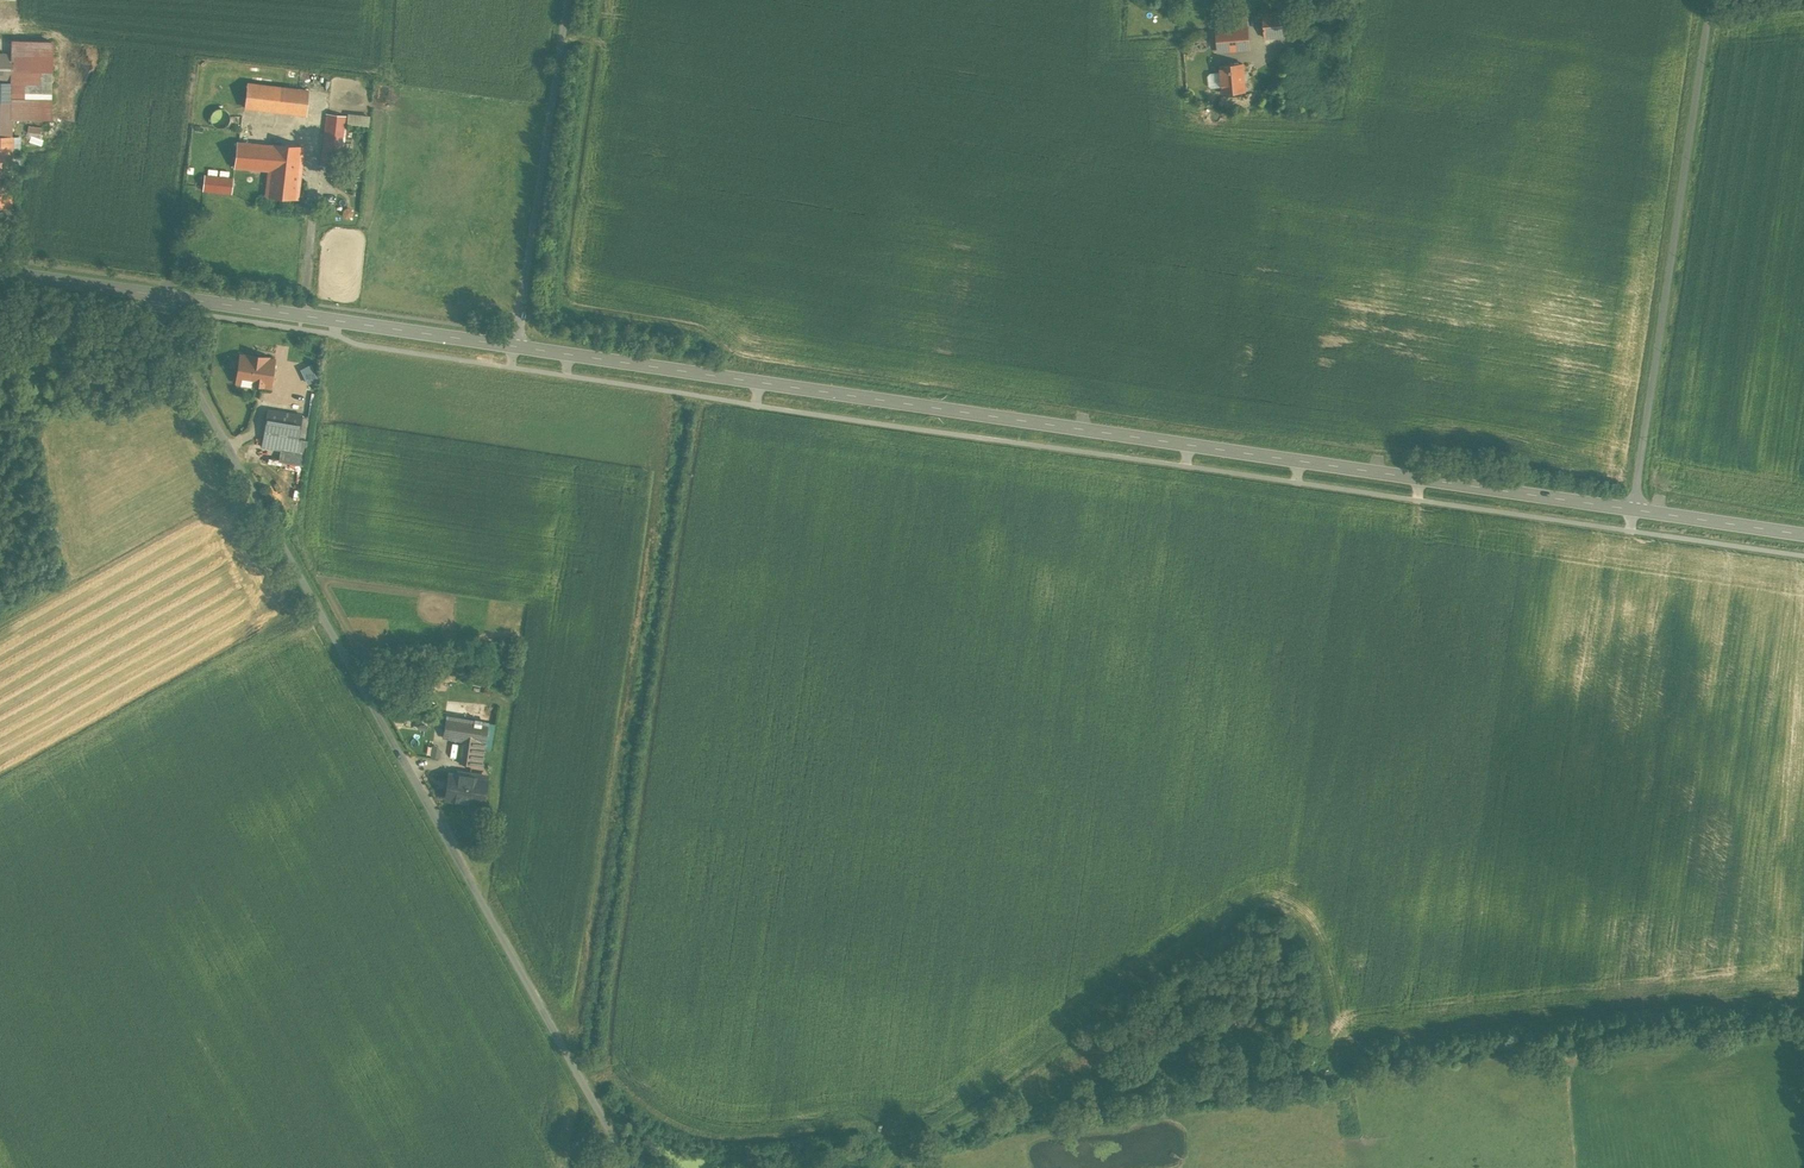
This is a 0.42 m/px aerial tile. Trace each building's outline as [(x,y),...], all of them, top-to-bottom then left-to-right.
[(1291,11),(1263,14),(1265,37),(1293,35),(1291,11)] [(1250,26),(1218,29),(1220,50),(1252,48),(1250,26)] [(0,54),(0,82),(13,82),(13,72),(13,54),(0,54)] [(1243,63),(1221,65),(1223,93),(1245,91),(1243,74),(1244,74),(1243,63)] [(51,73),(13,72),(13,82),(13,96),(50,97),(51,73)] [(310,90),(248,83),(246,107),(307,114),(310,90)] [(0,101),(0,120),(40,121),(41,102),(0,101)] [(219,108),(217,109),(215,110),(213,112),(212,113),(211,115),(211,117),(211,119),(212,121),(213,123),(214,125),(215,126),(217,127),(219,128),(221,128),(223,128),(225,127),(227,126),(229,124),(230,123),(231,121),(231,119),(231,117),(230,115),(230,113),(228,111),(227,110),(225,109),(223,108),(221,108),(219,108)] [(327,113),(321,165),(341,168),(348,115),(327,113)] [(42,127),(29,125),(27,138),(40,140),(42,127)] [(0,136),(0,207),(11,207),(13,136),(0,136)] [(303,147),(238,141),(235,168),(270,170),(270,173),(300,176),(303,147)] [(354,171),(342,169),(339,188),(351,190),(354,171)] [(300,176),(270,173),(268,196),(297,198),(300,176)] [(234,178),(205,175),(204,189),(232,193),(234,178)] [(243,198),(236,198),(235,207),(242,208),(243,198)] [(268,357),(248,354),(248,356),(241,355),(238,381),(242,381),(241,384),(252,385),(252,383),(271,386),(274,360),(268,359),(268,357)] [(311,363),(289,360),(286,377),(287,377),(284,391),(298,393),(301,379),(308,380),(311,363)] [(317,389),(307,387),(304,405),(314,406),(317,389)] [(303,415),(268,409),(264,433),(299,439),(303,415)] [(179,431),(171,433),(173,440),(181,438),(179,431)] [(299,439),(264,433),(262,446),(306,453),(308,440),(299,439)] [(489,724),(447,717),(443,736),(464,740),(461,763),(482,766),(489,724)] [(469,776),(450,773),(447,798),(479,803),(483,775),(470,773),(469,776)] [(597,1163),(599,1167),(601,1167),(613,1162),(610,1156),(597,1163)]
